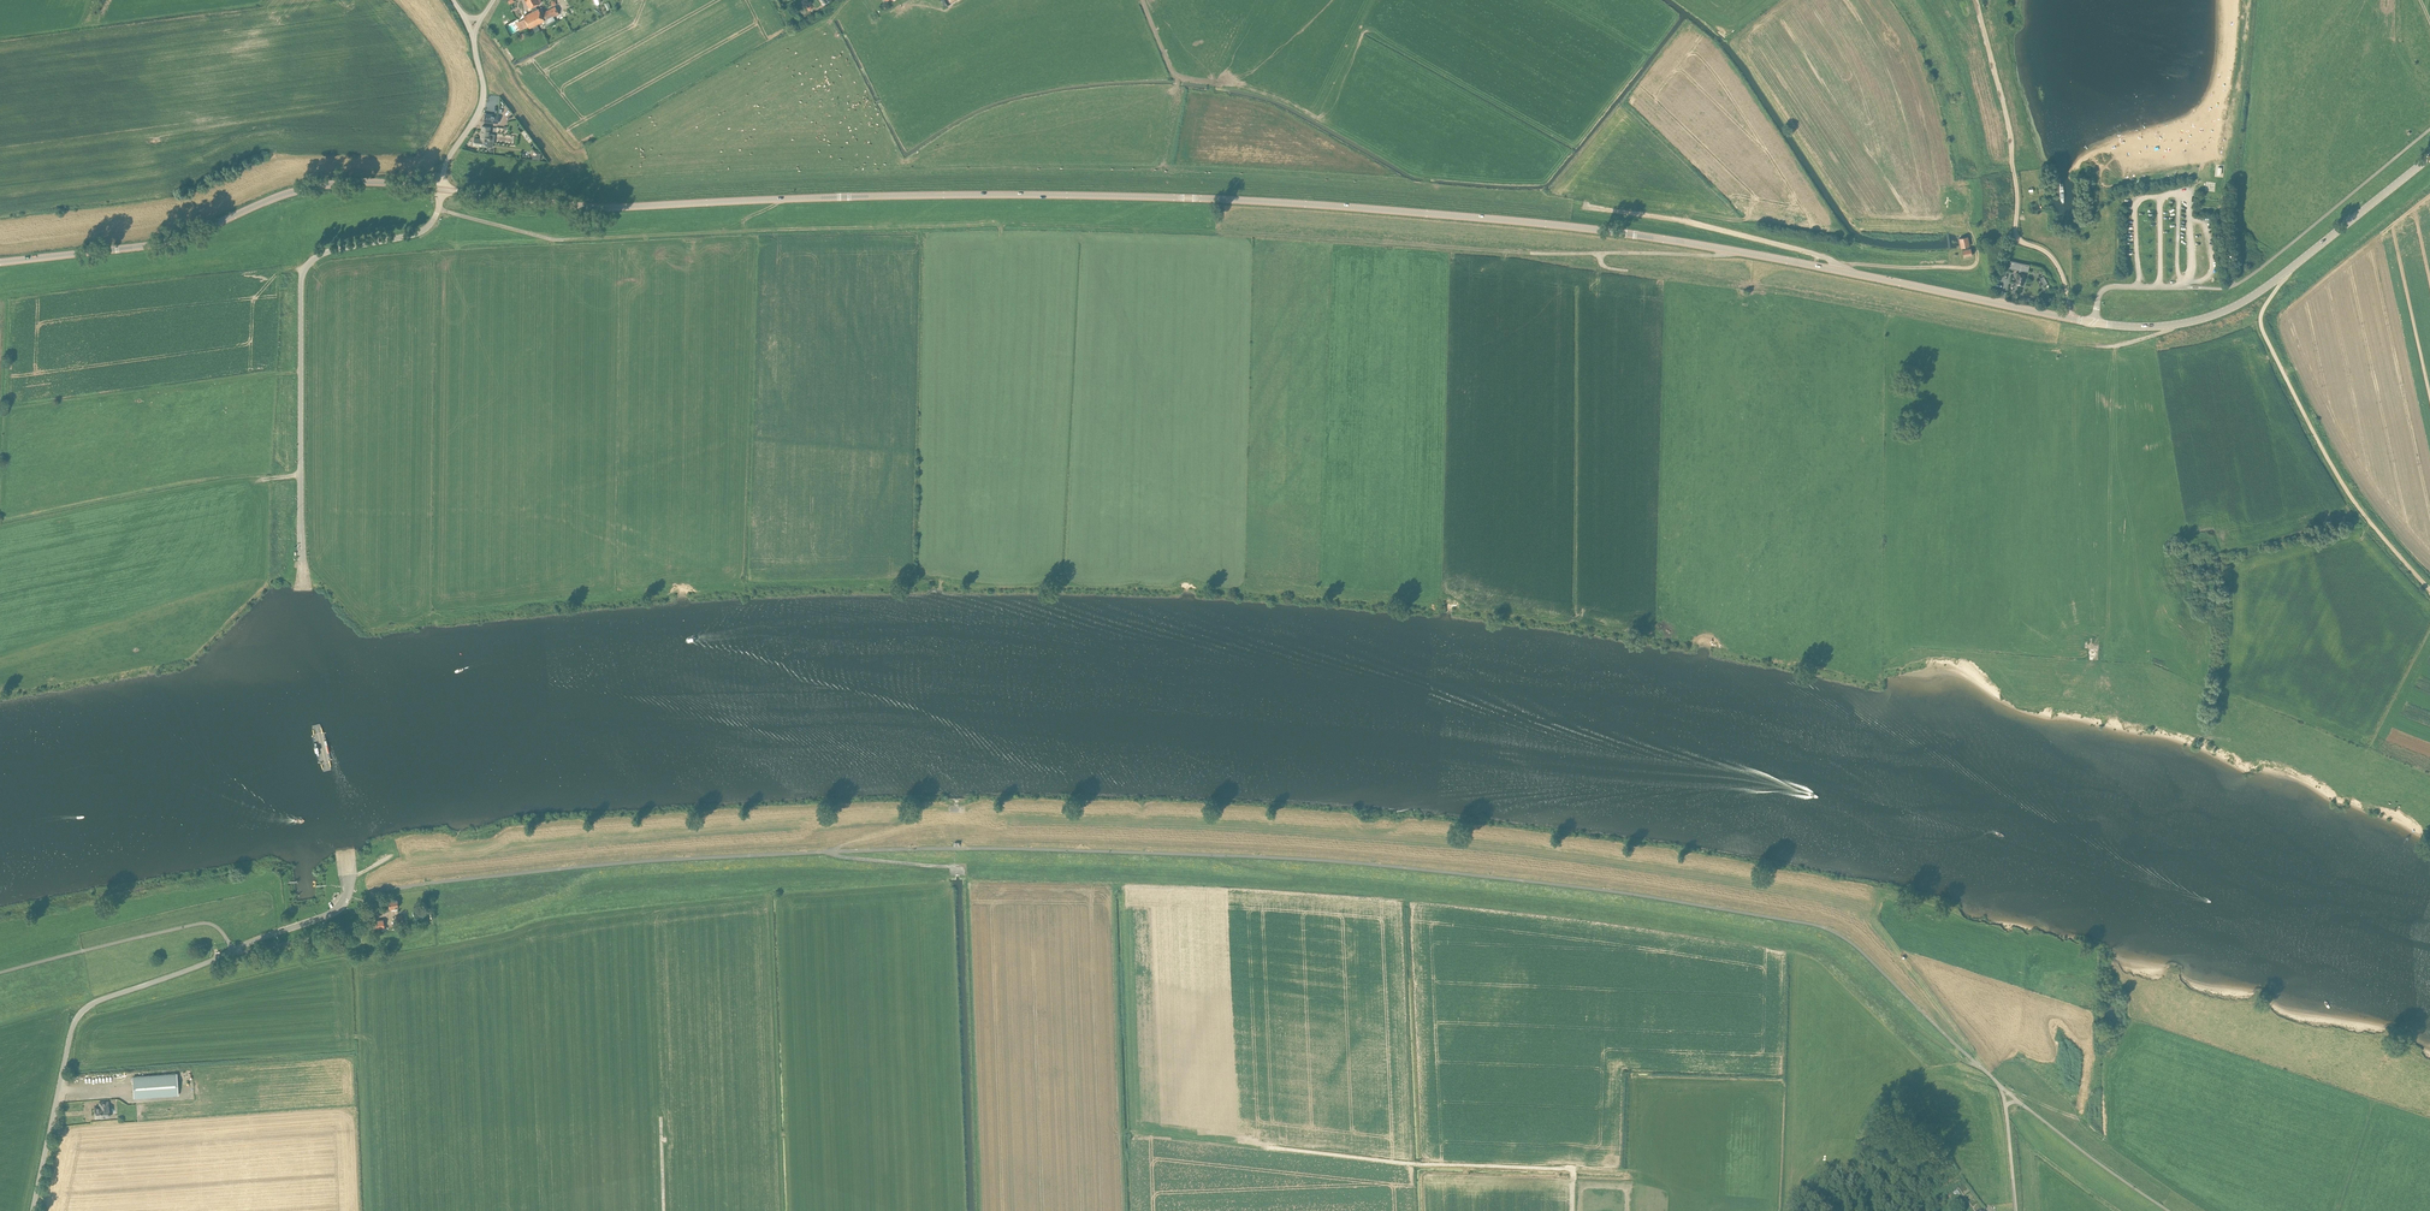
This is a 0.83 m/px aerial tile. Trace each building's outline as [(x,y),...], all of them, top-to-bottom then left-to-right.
[(529,8),(530,7),(533,11),(524,16),(525,18),(520,20),(524,28),(529,26),(530,28),(559,13),(555,6),(544,12),(541,7),(537,9),(535,5),(542,1),(541,0),(526,0),(529,8)] [(485,114),(484,121),(498,123),(498,117),(499,116),(498,115),(485,114)] [(475,138),(474,145),(492,147),(493,143),(494,143),(495,134),(490,133),(490,127),(482,126),(481,139),(475,138)] [(2206,191),(2215,191),(2216,182),(2206,181),(2206,191)] [(1968,236),(1959,238),(1961,248),(1970,246),(1968,236)] [(1966,249),(1963,249),(1964,257),(1972,255),(1971,248),(1966,249)] [(2023,271),(2028,272),(2030,265),(2011,261),(2009,268),(2019,270),(2019,273),(2016,273),(2015,276),(2017,277),(2016,282),(2024,284),(2026,275),(2023,274),(2023,271)] [(396,899),(388,900),(389,908),(398,907),(396,899)] [(176,1074),(133,1077),(135,1097),(178,1094),(176,1074)] [(108,1101),(99,1102),(100,1104),(100,1107),(94,1107),(95,1117),(110,1116),(109,1106),(108,1106),(108,1101)]
